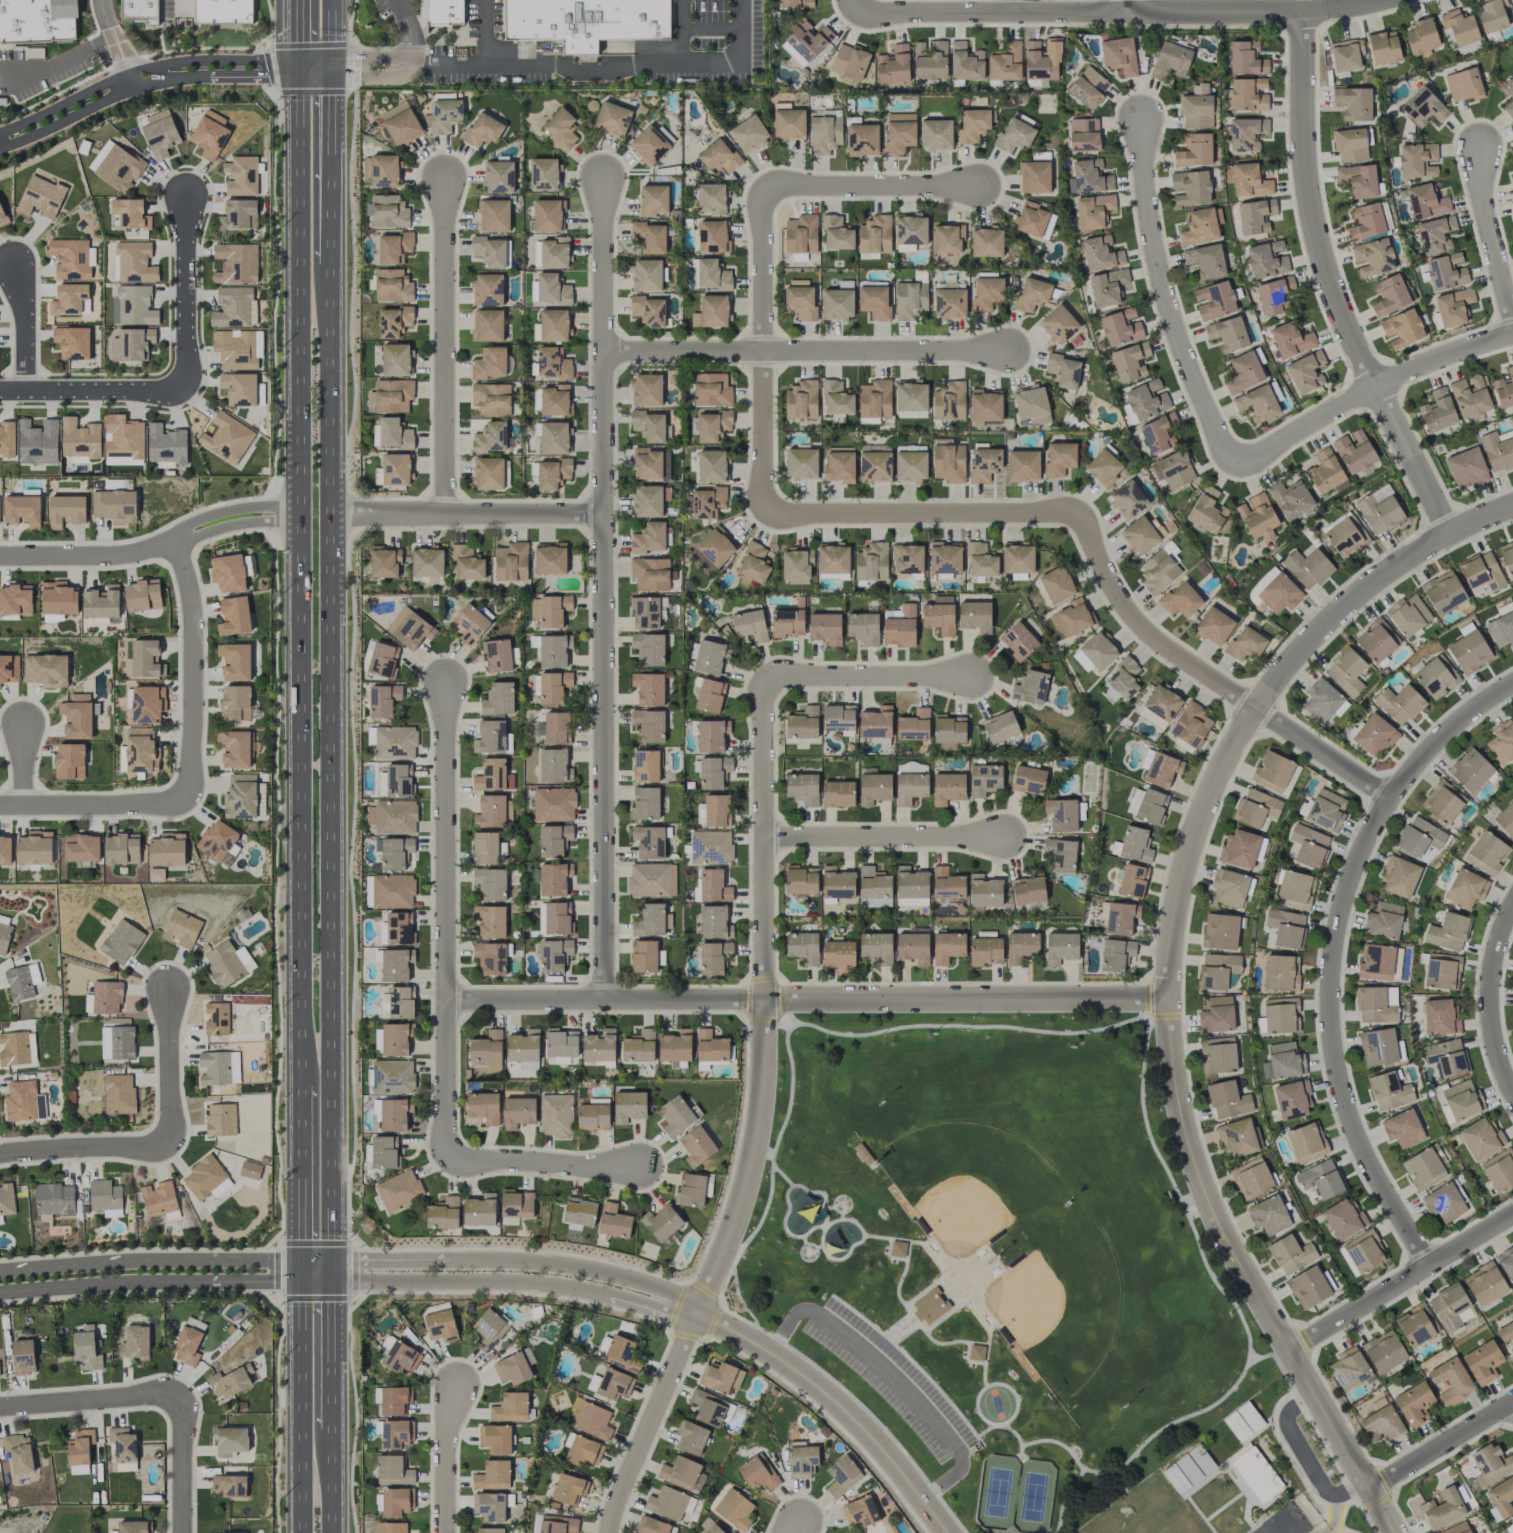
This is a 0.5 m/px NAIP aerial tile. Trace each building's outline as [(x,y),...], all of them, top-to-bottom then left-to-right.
[(76,0),(0,0),(0,43),(78,40),(76,0)] [(120,20),(145,20),(145,26),(159,26),(159,0),(120,0),(120,20)] [(194,24),(256,24),(256,0),(194,0),(194,24)] [(420,27),(420,0),(465,0),(465,27),(420,27)] [(504,42),(504,0),(674,0),(674,43),(601,43),(601,57),(563,57),(562,41),(504,42)] [(1508,26),(1504,11),(1509,10),(1506,0),(1474,0),(1484,34),(1508,26)] [(1440,14),(1451,48),(1479,39),(1471,14),(1461,17),(1458,8),(1440,14)] [(1440,46),(1430,16),(1402,25),(1412,55),(1440,46)] [(812,27),(805,20),(780,43),(802,67),(835,36),(824,25),(813,35),(809,30),(812,27)] [(1367,35),(1374,66),(1401,60),(1394,29),(1367,35)] [(1099,41),(1103,69),(1121,67),(1123,78),(1137,76),(1132,36),(1099,41)] [(1025,40),(1025,79),(1059,79),(1059,38),(1045,38),(1045,56),(1039,56),(1039,40),(1025,40)] [(1362,39),(1330,42),(1333,72),(1361,69),(1359,56),(1364,56),(1362,39)] [(913,42),(914,79),(947,78),(946,40),(930,40),(930,56),(925,56),(925,41),(913,42)] [(984,50),(967,50),(967,40),(951,40),(951,79),(983,79),(984,50)] [(1193,50),(1162,40),(1149,77),(1164,81),(1169,65),(1186,71),(1193,50)] [(988,54),(988,80),(1021,80),(1020,41),(1009,41),(1009,54),(988,54)] [(1230,41),(1230,74),(1269,73),(1268,58),(1253,58),(1253,50),(1259,50),(1259,41),(1230,41)] [(839,42),(829,71),(841,75),(839,80),(858,87),(870,52),(839,42)] [(892,44),(893,55),(876,55),(877,83),(909,82),(908,43),(892,44)] [(1111,85),(1088,65),(1066,89),(1089,109),(1111,85)] [(1476,66),(1444,75),(1452,103),(1484,94),(1476,66)] [(1499,85),(1510,101),(1502,107),(1511,120),(1512,118),(1512,74),(1499,85)] [(1231,111),(1268,110),(1268,91),(1267,91),(1267,78),(1231,78),(1231,111)] [(1432,115),(1439,123),(1450,113),(1423,85),(1399,107),(1418,127),(1432,115)] [(1371,120),(1371,87),(1332,88),(1333,104),(1342,104),(1342,121),(1371,120)] [(1212,127),(1211,95),(1181,95),(1182,128),(1212,127)] [(462,124),(462,99),(430,100),(431,134),(451,134),(450,124),(462,124)] [(396,147),(423,131),(405,100),(378,116),(396,147)] [(622,137),(632,111),(603,100),(593,127),(622,137)] [(541,128),(566,152),(578,138),(571,131),(578,123),(561,106),(541,128)] [(166,148),(180,143),(168,108),(145,116),(148,124),(141,127),(153,162),(169,156),(166,148)] [(213,163),(230,130),(222,126),(226,119),(205,108),(188,141),(203,148),(199,155),(213,163)] [(960,144),(978,143),(978,131),(990,131),(990,109),(959,110),(960,144)] [(494,145),(505,125),(478,110),(461,140),(477,148),(483,139),(494,145)] [(1026,149),(1036,130),(1031,127),(1034,121),(1012,110),(994,146),(1010,154),(1015,144),(1026,149)] [(728,131),(744,154),(770,136),(754,113),(728,131)] [(916,146),(915,114),(885,114),(886,156),(904,156),(904,146),(916,146)] [(841,116),(809,116),(810,155),(830,155),(829,147),(842,147),(841,116)] [(1099,151),(1098,118),(1069,119),(1070,152),(1099,151)] [(1269,118),(1229,119),(1230,152),(1259,151),(1259,142),(1253,142),(1253,134),(1269,133),(1269,118)] [(920,120),(921,150),(952,150),(952,120),(920,120)] [(649,167),(670,147),(649,124),(628,144),(649,167)] [(878,155),(878,124),(847,125),(847,156),(878,155)] [(1367,161),(1366,128),(1332,130),(1333,150),(1339,150),(1339,162),(1367,161)] [(1174,166),(1212,165),(1211,133),(1184,134),(1185,150),(1173,151),(1174,166)] [(720,166),(727,174),(742,163),(720,136),(697,156),(711,173),(720,166)] [(93,171),(113,143),(108,139),(87,166),(93,171)] [(113,143),(93,174),(125,194),(145,164),(113,143)] [(1400,178),(1437,176),(1437,165),(1426,166),(1426,161),(1438,160),(1437,143),(1399,145),(1400,178)] [(397,155),(365,156),(366,175),(370,175),(370,187),(398,186),(397,155)] [(227,196),(257,195),(257,156),(232,156),(232,163),(222,163),(222,173),(226,173),(227,196)] [(557,158),(530,159),(531,190),(558,190),(557,158)] [(1114,191),(1113,175),(1101,175),(1100,158),(1073,160),(1074,192),(1114,191)] [(1051,192),(1049,160),(1018,161),(1020,193),(1051,192)] [(514,161),(485,161),(485,192),(513,193),(514,161)] [(1232,164),(1234,196),(1252,196),(1252,195),(1273,194),(1273,179),(1258,180),(1258,163),(1232,164)] [(1377,197),(1374,165),(1335,167),(1336,182),(1350,181),(1351,198),(1377,197)] [(1173,194),(1174,205),(1210,203),(1209,170),(1171,172),(1171,189),(1183,189),(1184,194),(1173,194)] [(66,188),(30,174),(15,211),(28,217),(31,209),(54,218),(66,188)] [(1451,211),(1448,196),(1435,199),(1430,182),(1405,189),(1413,221),(1451,211)] [(725,214),(725,183),(698,184),(698,214),(725,214)] [(668,186),(640,185),(640,217),(656,217),(656,213),(668,213),(668,186)] [(401,194),(370,195),(371,227),(409,227),(409,207),(401,207),(401,194)] [(1078,230),(1106,228),(1104,210),(1116,209),(1114,194),(1093,196),(1075,198),(1078,230)] [(1241,236),(1269,232),(1266,215),(1277,214),(1275,198),(1237,204),(1241,236)] [(143,199),(111,199),(111,214),(119,214),(119,228),(150,228),(151,215),(143,215),(143,199)] [(257,200),(225,199),(225,216),(217,216),(217,229),(256,230),(257,200)] [(479,232),(510,231),(509,200),(479,200),(479,232)] [(534,231),(562,231),(561,200),(533,200),(534,231)] [(1023,201),(1018,216),(1014,215),(1010,228),(1041,238),(1050,210),(1023,201)] [(1386,232),(1378,201),(1351,208),(1356,225),(1345,228),(1349,242),(1386,232)] [(8,223),(0,203),(0,226),(8,223)] [(1180,246),(1219,239),(1213,207),(1185,212),(1189,230),(1178,232),(1180,246)] [(817,253),(817,214),(797,214),(797,220),(785,219),(784,252),(817,253)] [(854,250),(854,227),(841,226),(842,215),(822,214),(821,231),(825,231),(824,249),(854,250)] [(858,222),(859,259),(879,259),(879,253),(891,253),(890,214),(871,214),(871,222),(858,222)] [(895,251),(915,252),(915,244),(927,245),(927,216),(896,215),(895,251)] [(1424,256),(1451,249),(1447,232),(1457,229),(1453,215),(1416,224),(1424,256)] [(726,221),(699,220),(698,252),(726,252),(726,221)] [(665,254),(666,225),(645,224),(645,222),(631,221),(631,239),(641,240),(641,254),(665,254)] [(964,225),(933,225),(933,254),(961,253),(960,240),(965,240),(964,225)] [(1003,227),(971,226),(971,256),(1002,257),(1003,227)] [(378,234),(379,264),(403,264),(403,252),(413,252),(413,233),(378,234)] [(1087,272),(1125,264),(1123,250),(1111,252),(1108,234),(1081,239),(1087,272)] [(505,239),(486,239),(486,235),(471,235),(471,256),(483,256),(483,269),(506,268),(505,239)] [(1395,269),(1388,237),(1350,246),(1354,263),(1366,260),(1367,265),(1357,267),(1359,278),(1395,269)] [(88,239),(48,240),(49,255),(56,254),(57,279),(90,279),(90,267),(94,266),(94,247),(88,247),(88,239)] [(569,239),(535,239),(535,260),(540,260),(540,267),(568,268),(569,239)] [(1290,272),(1286,255),(1271,258),(1270,252),(1284,250),(1282,240),(1246,247),(1253,279),(1290,272)] [(119,281),(158,282),(158,266),(147,266),(147,257),(151,257),(151,242),(116,241),(115,254),(119,254),(119,281)] [(212,282),(257,283),(257,244),(213,243),(213,258),(222,259),(222,272),(212,271),(212,282)] [(1226,275),(1219,243),(1182,250),(1185,265),(1195,263),(1199,281),(1226,275)] [(1469,283),(1465,266),(1454,269),(1452,264),(1462,261),(1460,252),(1425,260),(1432,292),(1469,283)] [(731,289),(732,270),(718,270),(718,258),(698,258),(697,289),(731,289)] [(662,260),(634,260),(633,291),(661,292),(662,260)] [(375,301),(413,301),(413,281),(405,281),(405,268),(375,269),(375,301)] [(1088,276),(1095,309),(1120,303),(1116,285),(1130,283),(1127,268),(1088,276)] [(558,273),(538,272),(537,303),(571,304),(572,284),(558,284),(558,273)] [(1411,303),(1398,272),(1372,283),(1379,300),(1370,304),(1375,318),(1411,303)] [(503,274),(474,273),(473,305),(503,306),(503,274)] [(1047,303),(1052,284),(1025,276),(1019,297),(1015,296),(1011,308),(1031,314),(1034,305),(1039,306),(1041,301),(1047,303)] [(1255,285),(1263,316),(1286,310),(1281,293),(1295,290),(1292,276),(1255,285)] [(973,312),(991,312),(991,302),(1003,302),(1004,278),(973,277),(973,312)] [(1192,290),(1196,303),(1195,303),(1200,321),(1237,311),(1228,280),(1192,290)] [(853,318),(852,281),(838,281),(838,289),(822,290),(822,319),(853,318)] [(927,311),(927,282),(895,283),(895,319),(921,319),(921,311),(927,311)] [(89,284),(57,284),(57,300),(49,300),(49,314),(81,314),(81,300),(89,300),(89,284)] [(114,324),(158,324),(158,310),(150,310),(150,285),(114,285),(114,324)] [(887,286),(858,286),(858,311),(870,311),(870,321),(891,320),(890,307),(887,307),(887,286)] [(255,287),(218,287),(219,311),(209,311),(210,326),(255,326),(255,287)] [(784,305),(797,306),(796,320),(817,321),(817,305),(813,305),(813,287),(785,287),(784,305)] [(966,319),(965,288),(934,289),(935,319),(966,319)] [(1467,323),(1463,304),(1475,302),(1473,288),(1435,296),(1441,328),(1467,323)] [(664,328),(663,298),(644,299),(644,295),(630,296),(630,316),(642,315),(642,328),(664,328)] [(727,327),(728,295),(700,295),(700,312),(692,312),(691,326),(727,327)] [(1057,346),(1080,327),(1060,303),(1037,321),(1057,346)] [(1393,351),(1426,336),(1412,306),(1378,322),(1385,337),(1394,333),(1397,337),(1388,341),(1393,351)] [(413,308),(379,307),(378,337),(399,338),(399,326),(413,326),(413,308)] [(1099,317),(1108,348),(1144,337),(1138,319),(1137,319),(1133,307),(1099,317)] [(540,341),(568,341),(568,310),(541,309),(540,341)] [(503,310),(472,310),(472,341),(503,341),(503,310)] [(1203,326),(1207,340),(1218,337),(1223,354),(1249,345),(1239,315),(1203,326)] [(1317,347),(1313,331),(1298,335),(1293,321),(1270,328),(1279,359),(1317,347)] [(90,359),(89,327),(52,327),(53,342),(60,342),(60,360),(90,359)] [(148,361),(148,342),(155,342),(156,328),(118,328),(118,338),(108,338),(108,361),(148,361)] [(220,370),(256,370),(256,330),(234,330),(213,330),(213,351),(220,351),(220,370)] [(1119,383),(1146,375),(1141,358),(1151,355),(1146,341),(1110,351),(1119,383)] [(409,344),(382,344),(382,375),(409,375),(409,344)] [(506,377),(506,346),(481,347),(481,359),(471,359),(472,378),(506,377)] [(572,378),(572,359),(562,359),(562,347),(538,346),(537,377),(572,378)] [(1229,395),(1265,380),(1252,349),(1226,360),(1234,378),(1223,382),(1229,395)] [(1324,383),(1317,366),(1326,362),(1320,349),(1285,365),(1298,395),(1324,383)] [(1076,390),(1080,361),(1061,359),(1061,354),(1047,352),(1045,372),(1056,374),(1055,387),(1076,390)] [(1512,405),(1512,365),(1506,366),(1508,378),(1493,381),(1498,408),(1512,405)] [(1492,409),(1479,372),(1466,377),(1448,383),(1461,419),(1492,409)] [(227,389),(227,406),(256,405),(255,373),(219,374),(219,389),(227,389)] [(694,383),(694,405),(732,405),(732,385),(726,385),(725,373),(699,374),(699,383),(694,383)] [(661,374),(632,375),(633,406),(662,406),(661,374)] [(1137,422),(1172,407),(1164,389),(1163,390),(1158,377),(1124,391),(1137,422)] [(413,379),(374,380),(374,392),(367,392),(368,402),(375,402),(375,412),(408,412),(408,399),(414,399),(413,379)] [(853,414),(853,394),(845,394),(845,379),(824,379),(823,414),(831,414),(831,422),(844,422),(844,414),(853,414)] [(859,417),(891,417),(890,379),(871,379),(871,384),(858,385),(859,417)] [(965,381),(949,380),(949,388),(932,388),(932,419),(964,419),(965,381)] [(785,418),(817,418),(817,381),(791,381),(791,391),(784,391),(785,418)] [(927,411),(927,382),(896,382),(896,411),(927,411)] [(510,416),(510,383),(471,384),(472,405),(477,405),(477,417),(510,416)] [(1280,413),(1267,383),(1231,399),(1237,413),(1248,408),(1255,424),(1280,413)] [(1045,384),(1013,389),(1017,420),(1031,418),(1031,425),(1050,423),(1045,384)] [(540,386),(540,415),(570,415),(569,385),(540,386)] [(1430,391),(1435,403),(1418,409),(1427,434),(1458,423),(1445,385),(1430,391)] [(1001,389),(970,390),(970,421),(1002,420),(1001,389)] [(255,432),(218,409),(210,422),(218,426),(211,437),(202,432),(196,442),(234,466),(255,432)] [(698,443),(718,443),(718,431),(732,431),(732,410),(698,410),(698,443)] [(1177,445),(1170,428),(1179,424),(1173,411),(1138,427),(1151,456),(1177,445)] [(664,443),(665,412),(631,412),(630,430),(644,430),(644,443),(664,443)] [(105,463),(133,463),(133,460),(144,459),(143,421),(125,421),(125,414),(104,414),(105,463)] [(100,423),(85,423),(85,428),(76,428),(76,416),(61,416),(62,457),(100,457),(100,423)] [(413,448),(413,428),(399,428),(399,417),(379,417),(379,425),(373,425),(373,447),(413,448)] [(18,464),(57,464),(57,419),(42,419),(42,428),(29,428),(29,418),(18,418),(18,464)] [(506,451),(505,421),(487,421),(487,431),(471,431),(472,452),(506,451)] [(186,431),(161,430),(161,422),(148,422),(148,461),(157,461),(157,466),(186,466),(186,431)] [(541,453),(568,453),(567,422),(540,422),(541,453)] [(15,455),(14,423),(0,423),(0,455),(15,455)] [(1378,460),(1360,427),(1347,434),(1347,433),(1331,442),(1349,476),(1378,460)] [(1497,435),(1495,430),(1478,437),(1491,473),(1512,466),(1512,429),(1497,435)] [(1076,443),(1047,443),(1047,463),(1044,463),(1044,477),(1064,478),(1064,467),(1076,468),(1076,443)] [(932,445),(933,478),(945,478),(945,483),(965,483),(964,444),(932,445)] [(1314,453),(1320,463),(1305,471),(1318,495),(1346,479),(1328,446),(1314,453)] [(1444,458),(1454,485),(1464,481),(1466,487),(1489,478),(1477,446),(1444,458)] [(854,484),(854,448),(827,447),(826,465),(823,465),(823,480),(842,481),(842,483),(854,484)] [(1105,488),(1124,468),(1103,447),(1083,468),(1105,488)] [(662,479),(662,449),(634,448),(633,479),(662,479)] [(1001,448),(970,449),(971,483),(990,483),(989,471),(1002,471),(1001,448)] [(1169,491),(1196,478),(1182,448),(1155,461),(1169,491)] [(786,479),(817,479),(817,449),(786,449),(786,479)] [(725,450),(698,451),(699,482),(726,481),(725,450)] [(1039,450),(1008,450),(1008,481),(1039,481),(1039,450)] [(891,451),(860,452),(860,479),(868,479),(868,482),(891,481),(891,451)] [(895,481),(927,482),(927,451),(895,451),(895,481)] [(410,485),(409,454),(381,454),(382,485),(410,485)] [(504,459),(474,458),(474,489),(503,490),(504,459)] [(538,491),(558,490),(558,479),(571,478),(571,460),(537,460),(538,491)] [(1149,506),(1133,479),(1107,493),(1123,521),(1149,506)] [(1286,522),(1315,505),(1300,480),(1284,489),(1279,481),(1267,488),(1286,522)] [(1405,518),(1391,494),(1393,493),(1387,483),(1355,503),(1374,536),(1405,518)] [(1220,492),(1206,484),(1186,519),(1215,535),(1229,511),(1214,502),(1220,492)] [(662,486),(633,485),(633,517),(661,517),(662,486)] [(694,519),(714,518),(714,507),(726,507),(726,488),(693,488),(694,519)] [(136,524),(136,491),(93,490),(92,518),(111,518),(111,523),(136,524)] [(1279,525),(1263,491),(1248,498),(1252,508),(1248,511),(1244,503),(1235,506),(1250,539),(1260,534),(1264,543),(1275,538),(1271,528),(1279,525)] [(23,529),(40,530),(40,497),(4,496),(3,524),(23,524),(23,529)] [(86,523),(85,496),(49,496),(49,530),(62,530),(62,516),(68,516),(69,523),(86,523)] [(1143,514),(1119,532),(1138,557),(1161,539),(1143,514)] [(1369,541),(1349,514),(1323,534),(1344,561),(1369,541)] [(665,522),(645,521),(644,533),(631,532),(630,553),(645,554),(645,550),(664,551),(665,522)] [(738,547),(715,526),(692,550),(715,572),(738,547)] [(771,566),(761,562),(768,548),(748,540),(743,553),(745,554),(737,572),(743,574),(739,582),(748,586),(751,579),(763,585),(771,566)] [(1512,578),(1512,540),(1498,546),(1510,579),(1512,578)] [(887,541),(867,542),(867,549),(855,550),(855,581),(887,580),(887,541)] [(998,576),(997,556),(986,556),(986,541),(967,542),(968,577),(998,576)] [(495,548),(495,581),(527,581),(527,542),(507,542),(507,547),(495,548)] [(566,574),(566,543),(534,543),(535,574),(566,574)] [(818,574),(849,573),(849,544),(817,544),(818,574)] [(923,544),(892,545),(893,574),(924,573),(923,544)] [(1002,572),(1033,573),(1034,545),(1002,544),(1002,572)] [(454,579),(485,578),(485,559),(474,559),(474,545),(453,545),(454,579)] [(399,578),(400,549),(382,549),(382,546),(370,546),(370,577),(399,578)] [(961,573),(961,546),(930,546),(930,574),(939,574),(939,579),(952,579),(952,573),(961,573)] [(1280,562),(1308,592),(1334,567),(1315,547),(1303,558),(1294,549),(1280,562)] [(443,576),(443,549),(412,548),(411,576),(443,576)] [(1153,597),(1182,572),(1161,548),(1136,568),(1145,578),(1140,582),(1153,597)] [(811,583),(811,550),(782,550),(782,583),(811,583)] [(1490,592),(1506,585),(1490,550),(1457,564),(1468,590),(1485,582),(1490,592)] [(210,556),(211,583),(218,583),(218,592),(244,591),(243,554),(210,556)] [(636,590),(669,591),(669,559),(631,558),(630,578),(636,578),(636,590)] [(1052,605),(1076,593),(1063,564),(1038,576),(1052,605)] [(1260,600),(1255,595),(1278,570),(1273,565),(1245,595),(1256,606),(1260,600)] [(1421,584),(1435,615),(1466,601),(1453,570),(1421,584)] [(1304,595),(1280,571),(1256,596),(1276,615),(1285,606),(1289,611),(1304,595)] [(162,608),(158,579),(124,583),(127,612),(162,608)] [(1168,591),(1156,599),(1169,617),(1178,610),(1184,618),(1203,604),(1185,580),(1169,592),(1168,591)] [(77,614),(78,588),(66,588),(66,581),(42,581),(41,614),(77,614)] [(119,617),(119,583),(106,584),(106,596),(98,596),(98,590),(82,590),(83,618),(119,617)] [(32,614),(32,586),(20,586),(20,585),(0,585),(0,615),(32,614)] [(1404,638),(1433,618),(1414,593),(1404,601),(1401,598),(1384,610),(1404,638)] [(252,631),(246,595),(219,599),(223,623),(216,623),(218,636),(252,631)] [(572,595),(530,596),(531,619),(539,619),(539,628),(563,628),(562,610),(572,610),(572,595)] [(922,627),(939,627),(940,637),(954,637),(953,596),(932,596),(932,603),(922,603),(922,627)] [(1093,625),(1080,596),(1065,603),(1067,607),(1048,616),(1059,640),(1093,625)] [(659,597),(632,597),(632,629),(658,629),(659,597)] [(458,638),(469,648),(491,623),(467,601),(450,620),(463,632),(458,638)] [(958,602),(959,629),(978,628),(978,635),(991,635),(990,601),(958,602)] [(915,603),(900,603),(900,610),(884,610),(883,645),(915,645),(915,603)] [(429,641),(437,631),(404,605),(384,630),(412,652),(424,637),(429,641)] [(1220,647),(1236,622),(1209,605),(1193,630),(1220,647)] [(730,615),(734,637),(752,634),(754,644),(768,641),(762,608),(730,615)] [(771,610),(772,636),(803,636),(803,609),(771,610)] [(1485,623),(1497,648),(1509,643),(1511,649),(1512,648),(1512,610),(1485,623)] [(809,613),(809,640),(828,640),(828,647),(841,646),(840,613),(809,613)] [(878,613),(846,613),(846,639),(864,639),(865,647),(879,646),(878,613)] [(1354,637),(1374,664),(1399,646),(1380,618),(1354,637)] [(998,639),(1020,661),(1039,643),(1017,620),(998,639)] [(1268,640),(1243,624),(1233,641),(1230,639),(1222,651),(1239,662),(1247,650),(1257,656),(1268,640)] [(1446,646),(1464,675),(1493,657),(1475,628),(1446,646)] [(1093,666),(1099,672),(1119,653),(1098,630),(1071,655),(1086,672),(1093,666)] [(664,634),(631,634),(631,648),(638,649),(638,666),(663,666),(664,634)] [(540,635),(540,668),(566,668),(566,648),(572,648),(572,635),(540,635)] [(159,639),(132,640),(133,676),(160,676),(160,663),(153,663),(153,656),(159,655),(159,639)] [(487,672),(511,671),(510,639),(485,640),(487,672)] [(725,644),(700,639),(693,670),(718,676),(725,644)] [(366,672),(391,679),(399,648),(374,641),(366,672)] [(223,681),(250,681),(250,644),(216,643),(216,657),(223,658),(223,681)] [(1323,671),(1351,699),(1363,686),(1355,677),(1367,664),(1347,646),(1323,671)] [(18,681),(19,656),(0,655),(0,681),(18,681)] [(24,655),(23,682),(42,682),(42,687),(67,688),(68,655),(24,655)] [(1126,701),(1141,685),(1132,677),(1140,668),(1127,655),(1097,687),(1113,702),(1119,695),(1126,701)] [(1447,671),(1436,656),(1412,673),(1433,701),(1461,680),(1451,667),(1447,671)] [(1049,673),(1026,669),(1024,679),(1013,677),(1009,699),(1043,705),(1049,673)] [(572,672),(539,672),(540,705),(562,704),(562,686),(572,686),(572,672)] [(637,705),(663,706),(663,674),(631,673),(630,687),(638,687),(637,705)] [(1345,699),(1319,676),(1304,692),(1309,696),(1300,706),(1321,725),(1345,699)] [(696,710),(721,713),(724,682),(699,679),(696,710)] [(513,682),(487,682),(488,699),(480,699),(480,715),(514,714),(513,682)] [(1426,703),(1406,683),(1394,695),(1385,686),(1372,699),(1400,728),(1426,703)] [(1138,717),(1166,729),(1182,697),(1154,684),(1138,717)] [(220,720),(250,721),(251,686),(221,685),(220,720)] [(392,718),(392,700),(402,700),(401,685),(370,686),(370,718),(392,718)] [(127,686),(127,723),(161,723),(161,712),(165,712),(165,687),(127,686)] [(1195,749),(1213,721),(1202,715),(1205,710),(1189,699),(1168,732),(1195,749)] [(65,739),(92,739),(91,702),(58,702),(58,715),(64,715),(65,739)] [(785,737),(817,738),(818,705),(803,705),(803,713),(786,713),(785,737)] [(854,705),(822,705),(822,731),(854,731),(854,705)] [(891,737),(891,705),(878,705),(878,712),(859,711),(859,737),(891,737)] [(896,717),(897,740),(929,740),(928,707),(914,707),(915,717),(896,717)] [(981,721),(991,745),(1020,733),(1010,709),(981,721)] [(664,742),(664,710),(631,710),(631,724),(641,724),(641,743),(664,742)] [(1350,739),(1376,760),(1398,732),(1372,711),(1350,739)] [(545,744),(570,743),(569,712),(545,712),(545,744)] [(933,742),(942,742),(942,750),(954,750),(954,742),(965,743),(966,717),(945,717),(945,714),(934,714),(933,742)] [(1485,743),(1500,766),(1512,757),(1512,723),(1509,717),(1491,730),(1495,736),(1485,743)] [(697,720),(698,753),(723,752),(723,732),(730,732),(730,719),(697,720)] [(504,753),(505,720),(479,720),(479,739),(472,739),(472,752),(504,753)] [(374,727),(375,760),(417,759),(416,726),(374,727)] [(223,768),(250,768),(249,731),(216,731),(216,743),(222,743),(223,768)] [(55,778),(84,779),(84,744),(55,743),(55,778)] [(1495,770),(1470,746),(1446,771),(1471,795),(1495,770)] [(566,748),(540,749),(540,781),(573,781),(572,768),(566,768),(566,748)] [(1173,772),(1180,774),(1185,761),(1146,748),(1140,767),(1146,769),(1142,781),(1167,789),(1173,772)] [(1251,780),(1280,794),(1295,763),(1266,749),(1251,780)] [(659,782),(658,750),(633,750),(634,782),(659,782)] [(723,790),(723,771),(732,772),(732,757),(699,757),(699,769),(700,769),(699,790),(723,790)] [(505,758),(482,758),(483,775),(472,776),(473,790),(513,789),(513,774),(505,774),(505,758)] [(411,796),(411,764),(386,765),(386,772),(379,773),(379,791),(385,791),(386,797),(411,796)] [(971,798),(985,798),(985,790),(1002,790),(1001,764),(970,765),(971,798)] [(1042,795),(1046,770),(1015,766),(1011,790),(1042,795)] [(223,793),(222,818),(255,819),(256,774),(228,773),(228,793),(223,793)] [(896,773),(896,807),(910,807),(910,797),(928,797),(928,774),(896,773)] [(965,799),(965,773),(932,774),(933,807),(946,807),(946,800),(965,799)] [(817,774),(785,775),(785,800),(803,799),(803,807),(818,807),(817,774)] [(891,774),(859,774),(859,807),(872,807),(872,800),(891,800),(891,774)] [(1419,804),(1446,826),(1465,801),(1439,780),(1419,804)] [(854,782),(823,781),(822,807),(854,807),(854,782)] [(659,787),(633,787),(634,807),(630,807),(630,820),(659,819),(659,787)] [(1234,820),(1265,831),(1269,819),(1275,822),(1283,801),(1246,787),(1234,820)] [(1335,833),(1350,801),(1320,787),(1305,819),(1335,833)] [(575,821),(574,788),(533,789),(534,821),(575,821)] [(1134,818),(1160,825),(1168,794),(1143,788),(1134,818)] [(730,826),(729,794),(704,795),(705,827),(730,826)] [(504,795),(479,795),(479,814),(472,814),(472,827),(505,826),(504,795)] [(1043,813),(1050,813),(1050,832),(1077,831),(1075,799),(1043,800),(1043,813)] [(1492,818),(1512,841),(1512,799),(1492,818)] [(416,833),(416,801),(375,801),(375,834),(416,833)] [(220,863),(239,833),(213,817),(195,848),(220,863)] [(1440,850),(1447,832),(1413,817),(1409,825),(1404,823),(1394,846),(1420,857),(1426,844),(1440,850)] [(1288,840),(1299,844),(1292,861),(1317,871),(1330,837),(1295,823),(1288,840)] [(540,858),(565,857),(565,840),(573,840),(572,825),(539,825),(540,858)] [(1153,849),(1145,847),(1149,830),(1126,825),(1118,856),(1150,864),(1153,849)] [(664,859),(664,826),(631,827),(631,840),(637,840),(637,859),(664,859)] [(1219,861),(1251,869),(1260,836),(1229,827),(1219,861)] [(1512,849),(1484,829),(1463,857),(1491,877),(1512,849)] [(52,831),(27,830),(27,837),(16,837),(16,864),(51,864),(52,831)] [(732,864),(732,831),(691,831),(691,864),(732,864)] [(473,832),(473,864),(497,864),(498,832),(473,832)] [(100,860),(99,833),(64,834),(64,861),(100,860)] [(148,866),(184,865),(184,833),(160,833),(160,838),(148,838),(148,866)] [(139,863),(139,834),(104,834),(105,864),(139,863)] [(11,835),(0,835),(0,864),(11,864),(11,835)] [(414,838),(375,839),(375,852),(381,852),(381,870),(404,870),(404,853),(414,853),(414,838)] [(1075,873),(1076,840),(1044,839),(1043,852),(1052,853),(1052,872),(1075,873)] [(1409,899),(1421,867),(1390,855),(1378,887),(1409,899)] [(566,896),(566,877),(572,877),(572,864),(540,863),(540,896),(566,896)] [(629,864),(629,897),(676,896),(675,863),(629,864)] [(1117,893),(1141,899),(1149,868),(1124,863),(1117,893)] [(854,872),(835,872),(835,865),(822,865),(823,903),(835,903),(835,898),(855,898),(854,872)] [(891,906),(891,873),(874,873),(873,865),(859,865),(860,906),(891,906)] [(896,906),(928,905),(928,872),(909,872),(909,865),(896,866),(896,906)] [(965,875),(947,876),(947,865),(933,866),(933,899),(965,898),(965,875)] [(1444,898),(1469,909),(1474,898),(1481,901),(1490,881),(1457,867),(1444,898)] [(481,901),(505,901),(506,869),(473,868),(472,884),(481,884),(481,901)] [(722,868),(700,869),(700,901),(732,901),(732,886),(723,886),(722,868)] [(786,868),(786,894),(818,893),(817,868),(786,868)] [(1211,888),(1214,888),(1211,902),(1242,909),(1249,875),(1215,868),(1211,888)] [(1308,909),(1312,886),(1313,886),(1315,876),(1282,869),(1275,902),(1308,909)] [(970,906),(1002,906),(1002,879),(983,879),(983,873),(970,873),(970,906)] [(414,875),(372,875),(372,908),(413,908),(414,875)] [(1011,879),(1014,905),(1046,901),(1043,875),(1011,879)] [(1362,933),(1397,939),(1404,906),(1376,900),(1373,914),(1366,913),(1362,933)] [(539,934),(570,934),(570,903),(540,902),(539,934)] [(1139,918),(1140,904),(1101,902),(1100,920),(1105,920),(1105,934),(1131,936),(1132,917),(1139,918)] [(631,936),(664,935),(663,903),(640,903),(640,921),(631,921),(631,936)] [(726,905),(700,906),(700,938),(732,937),(732,925),(726,925),(726,905)] [(505,938),(505,906),(472,906),(472,920),(479,920),(479,938),(505,938)] [(191,950),(202,920),(172,908),(161,937),(173,941),(172,943),(191,950)] [(1304,914),(1267,908),(1264,926),(1276,928),(1273,946),(1299,950),(1304,914)] [(1461,950),(1468,917),(1443,911),(1440,927),(1427,924),(1423,943),(1461,950)] [(387,923),(380,923),(380,945),(412,944),(411,912),(386,912),(387,923)] [(1238,915),(1204,914),(1202,948),(1237,950),(1238,915)] [(12,926),(7,924),(9,918),(0,915),(0,953),(5,954),(12,926)] [(144,933),(119,917),(99,950),(124,966),(144,933)] [(786,932),(785,957),(805,957),(805,966),(818,967),(818,933),(786,932)] [(1022,966),(1022,956),(1039,956),(1039,933),(1007,932),(1007,966),(1022,966)] [(859,957),(878,958),(877,966),(891,966),(892,933),(860,933),(859,957)] [(897,959),(916,959),(916,966),(929,966),(928,933),(896,934),(897,959)] [(933,933),(933,966),(948,966),(947,956),(965,956),(965,933),(933,933)] [(1078,933),(1047,933),(1046,966),(1059,966),(1059,959),(1078,960),(1078,933)] [(1002,963),(1002,938),(970,938),(970,967),(982,966),(982,964),(1002,963)] [(1123,973),(1125,955),(1135,957),(1136,942),(1104,938),(1100,970),(1123,973)] [(243,945),(234,950),(227,939),(203,954),(212,970),(209,972),(220,989),(256,967),(243,945)] [(540,940),(540,972),(563,973),(563,955),(573,955),(573,940),(540,940)] [(631,972),(656,972),(657,941),(632,940),(631,972)] [(855,941),(823,940),(822,966),(854,967),(855,941)] [(506,975),(505,942),(472,943),(473,957),(478,957),(479,975),(506,975)] [(700,975),(723,974),(723,956),(732,956),(732,942),(700,943),(700,975)] [(1395,947),(1363,943),(1361,962),(1359,962),(1357,977),(1391,981),(1395,947)] [(407,982),(408,960),(414,960),(414,950),(382,949),(381,981),(407,982)] [(1424,988),(1454,989),(1454,980),(1459,980),(1461,955),(1426,953),(1424,988)] [(1241,955),(1201,954),(1200,989),(1227,990),(1227,973),(1240,973),(1241,955)] [(1297,990),(1299,956),(1265,955),(1264,990),(1297,990)] [(32,984),(40,983),(36,963),(5,970),(11,1002),(35,997),(32,984)] [(118,1014),(118,1004),(122,1004),(123,982),(93,981),(92,1013),(118,1014)] [(414,1018),(414,987),(389,986),(388,1018),(414,1018)] [(1357,1022),(1397,1022),(1397,986),(1357,987),(1357,1022)] [(1234,1030),(1232,995),(1204,997),(1205,1011),(1198,1011),(1199,1032),(1234,1030)] [(1299,1032),(1298,998),(1264,999),(1265,1033),(1299,1032)] [(1457,1033),(1456,999),(1424,1000),(1425,1035),(1457,1033)] [(229,1035),(229,1028),(235,1028),(235,1003),(204,1004),(204,1013),(206,1013),(206,1035),(229,1035)] [(407,1024),(375,1025),(375,1049),(382,1049),(382,1056),(408,1055),(407,1024)] [(101,1026),(101,1058),(134,1059),(134,1027),(101,1026)] [(583,1035),(582,1061),(614,1061),(615,1028),(602,1027),(602,1035),(583,1035)] [(502,1028),(488,1028),(487,1039),(470,1039),(469,1062),(487,1062),(487,1070),(501,1070),(502,1028)] [(507,1061),(539,1061),(538,1028),(525,1028),(525,1035),(506,1035),(507,1061)] [(654,1028),(639,1028),(640,1036),(622,1036),(622,1062),(654,1061),(654,1028)] [(691,1061),(691,1028),(678,1028),(678,1035),(659,1035),(658,1061),(691,1061)] [(728,1061),(729,1038),(711,1038),(711,1028),(696,1028),(696,1060),(728,1061)] [(1363,1066),(1397,1062),(1393,1028),(1359,1033),(1363,1066)] [(36,1064),(35,1031),(0,1033),(0,1056),(0,1065),(36,1064)] [(545,1031),(545,1056),(577,1056),(578,1031),(570,1031),(570,1032),(545,1031)] [(1236,1072),(1234,1037),(1199,1039),(1200,1054),(1206,1054),(1206,1064),(1202,1064),(1203,1079),(1214,1078),(1214,1073),(1236,1072)] [(1467,1072),(1458,1037),(1423,1046),(1425,1058),(1436,1055),(1441,1078),(1467,1072)] [(1267,1044),(1269,1061),(1261,1062),(1263,1079),(1306,1074),(1303,1053),(1295,1053),(1294,1041),(1267,1044)] [(198,1052),(199,1071),(199,1084),(239,1083),(239,1051),(198,1052)] [(413,1060),(372,1060),(372,1093),(413,1094),(413,1060)] [(1411,1083),(1397,1086),(1394,1071),(1368,1076),(1376,1110),(1415,1102),(1411,1083)] [(104,1113),(133,1113),(134,1075),(104,1074),(104,1113)] [(1253,1112),(1250,1093),(1237,1096),(1234,1079),(1208,1084),(1213,1118),(1253,1112)] [(1273,1087),(1281,1121),(1313,1113),(1305,1079),(1273,1087)] [(1486,1109),(1478,1088),(1473,1090),(1469,1079),(1441,1090),(1453,1121),(1486,1109)] [(46,1119),(44,1094),(36,1095),(35,1080),(7,1082),(8,1094),(4,1095),(6,1121),(46,1119)] [(498,1092),(466,1093),(467,1117),(484,1116),(484,1126),(499,1126),(498,1092)] [(646,1092),(614,1092),(614,1125),(627,1124),(627,1119),(646,1118),(646,1092)] [(688,1109),(678,1093),(658,1107),(668,1123),(662,1127),(669,1138),(703,1116),(695,1105),(688,1109)] [(541,1095),(541,1136),(572,1136),(573,1095),(541,1095)] [(503,1130),(516,1131),(517,1123),(535,1124),(536,1098),(504,1097),(503,1130)] [(609,1129),(609,1098),(589,1099),(589,1105),(577,1105),(577,1130),(609,1129)] [(406,1131),(406,1111),(413,1110),(412,1099),(380,1100),(381,1132),(406,1131)] [(207,1137),(236,1136),(235,1103),(206,1104),(207,1137)] [(1388,1141),(1395,1138),(1399,1149),(1425,1139),(1412,1107),(1380,1121),(1388,1141)] [(1505,1145),(1488,1114),(1458,1130),(1475,1161),(1505,1145)] [(1217,1126),(1226,1159),(1259,1150),(1250,1117),(1217,1126)] [(1328,1153),(1317,1121),(1285,1132),(1296,1164),(1328,1153)] [(718,1149),(698,1124),(678,1139),(689,1154),(683,1159),(692,1169),(718,1149)] [(397,1168),(397,1136),(372,1136),(372,1168),(397,1168)] [(1400,1162),(1416,1192),(1447,1176),(1431,1146),(1400,1162)] [(1495,1193),(1512,1184),(1512,1156),(1509,1148),(1479,1163),(1495,1193)] [(179,1177),(198,1202),(211,1192),(215,1198),(233,1184),(210,1154),(179,1177)] [(1274,1188),(1261,1156),(1229,1169),(1243,1201),(1274,1188)] [(1344,1190),(1331,1158),(1296,1172),(1303,1189),(1314,1185),(1320,1200),(1344,1190)] [(239,1176),(259,1179),(261,1164),(241,1161),(239,1176)] [(425,1197),(412,1168),(374,1184),(386,1214),(425,1197)] [(704,1206),(705,1174),(679,1173),(677,1205),(704,1206)] [(122,1217),(121,1185),(110,1186),(110,1179),(89,1180),(90,1211),(103,1211),(104,1217),(122,1217)] [(147,1218),(164,1214),(166,1221),(180,1218),(171,1179),(153,1184),(140,1187),(147,1218)] [(1443,1223),(1467,1210),(1450,1180),(1420,1198),(1430,1216),(1437,1212),(1443,1223)] [(12,1183),(0,1184),(0,1215),(15,1213),(12,1183)] [(36,1184),(37,1221),(51,1221),(51,1215),(74,1214),(74,1186),(61,1186),(61,1183),(36,1184)] [(533,1192),(513,1192),(513,1189),(501,1189),(502,1218),(514,1218),(533,1218),(533,1192)] [(463,1225),(495,1225),(495,1192),(483,1192),(482,1199),(463,1199),(463,1225)] [(1261,1225),(1266,1236),(1292,1225),(1277,1193),(1245,1208),(1254,1228),(1261,1225)] [(459,1228),(458,1195),(444,1195),(444,1204),(426,1204),(426,1229),(459,1228)] [(1338,1242),(1367,1225),(1350,1195),(1321,1212),(1338,1242)] [(565,1199),(562,1222),(593,1227),(597,1204),(565,1199)] [(598,1233),(628,1238),(632,1216),(615,1213),(617,1203),(604,1200),(598,1233)] [(653,1215),(648,1210),(637,1219),(664,1248),(687,1226),(666,1203),(653,1215)] [(1387,1259),(1372,1229),(1342,1244),(1357,1275),(1387,1259)] [(1283,1276),(1318,1257),(1309,1241),(1298,1247),(1290,1233),(1267,1245),(1283,1276)] [(890,1255),(904,1257),(906,1243),(892,1241),(890,1255)] [(1512,1286),(1512,1246),(1512,1245),(1494,1256),(1512,1286)] [(1509,1291),(1492,1261),(1462,1277),(1479,1307),(1509,1291)] [(1331,1296),(1317,1265),(1286,1279),(1300,1310),(1331,1296)] [(1427,1299),(1445,1332),(1476,1315),(1458,1282),(1427,1299)] [(950,1307),(934,1286),(910,1306),(926,1326),(950,1307)] [(1409,1348),(1437,1335),(1422,1302),(1409,1308),(1410,1311),(1395,1318),(1409,1348)] [(471,1326),(482,1335),(475,1343),(485,1353),(509,1326),(488,1307),(471,1326)] [(423,1315),(430,1340),(441,1337),(443,1342),(458,1338),(450,1308),(423,1315)] [(184,1324),(203,1331),(206,1324),(187,1317),(184,1324)] [(1502,1343),(1512,1337),(1512,1320),(1495,1329),(1502,1343)] [(75,1371),(102,1370),(102,1355),(95,1355),(93,1323),(81,1324),(82,1331),(74,1332),(75,1371)] [(119,1358),(148,1359),(149,1326),(125,1325),(125,1344),(119,1344),(119,1358)] [(203,1333),(182,1325),(173,1347),(178,1349),(174,1359),(194,1367),(200,1353),(195,1351),(203,1333)] [(1408,1357),(1390,1328),(1361,1346),(1379,1375),(1408,1357)] [(611,1363),(637,1375),(642,1363),(631,1357),(637,1344),(614,1333),(604,1355),(612,1359),(611,1363)] [(397,1373),(399,1368),(409,1373),(420,1353),(395,1338),(381,1363),(397,1373)] [(35,1373),(33,1339),(12,1340),(13,1374),(35,1373)] [(1478,1387),(1498,1377),(1492,1367),(1503,1361),(1492,1339),(1461,1355),(1478,1387)] [(1343,1392),(1372,1374),(1354,1344),(1336,1356),(1338,1359),(1327,1366),(1343,1392)] [(533,1377),(521,1351),(492,1364),(500,1382),(510,1377),(514,1385),(533,1377)] [(1427,1371),(1434,1385),(1444,1379),(1449,1387),(1437,1394),(1444,1408),(1475,1390),(1456,1355),(1427,1371)] [(745,1371),(710,1356),(699,1381),(734,1396),(745,1371)] [(205,1378),(215,1396),(221,1393),(224,1399),(252,1384),(247,1375),(253,1371),(248,1362),(221,1376),(218,1371),(205,1378)] [(615,1391),(625,1396),(633,1378),(606,1366),(595,1393),(611,1400),(615,1391)] [(1423,1422),(1421,1418),(1427,1415),(1424,1408),(1435,1401),(1422,1379),(1392,1398),(1411,1429),(1423,1422)] [(374,1387),(375,1403),(381,1403),(381,1416),(404,1415),(403,1403),(412,1403),(411,1387),(374,1387)] [(693,1419),(718,1428),(729,1402),(693,1387),(688,1401),(699,1405),(693,1419)] [(528,1420),(527,1392),(502,1392),(502,1406),(489,1406),(489,1421),(528,1420)] [(611,1412),(579,1399),(573,1414),(576,1415),(571,1427),(607,1442),(613,1428),(605,1426),(611,1412)] [(1265,1423),(1247,1401),(1222,1420),(1240,1443),(1265,1423)] [(1388,1440),(1405,1430),(1389,1403),(1359,1420),(1370,1440),(1383,1433),(1388,1440)] [(709,1431),(681,1418),(675,1432),(680,1435),(675,1446),(698,1456),(709,1431)] [(401,1450),(401,1444),(411,1444),(411,1421),(382,1420),(381,1449),(401,1450)] [(488,1454),(510,1454),(510,1426),(479,1425),(479,1446),(488,1446),(488,1454)] [(136,1428),(107,1429),(107,1444),(114,1443),(115,1462),(136,1461),(136,1428)] [(89,1464),(88,1437),(94,1437),(94,1429),(73,1429),(73,1440),(67,1440),(68,1465),(89,1464)] [(34,1472),(29,1434),(1,1437),(3,1455),(10,1454),(13,1474),(34,1472)] [(581,1467),(583,1461),(592,1465),(600,1443),(574,1434),(564,1461),(581,1467)] [(818,1446),(805,1446),(805,1441),(789,1442),(790,1479),(810,1478),(810,1465),(818,1465),(818,1446)] [(1495,1441),(1470,1453),(1480,1474),(1475,1476),(1480,1487),(1512,1471),(1512,1459),(1511,1454),(1503,1458),(1495,1441)] [(1161,1472),(1179,1495),(1216,1467),(1199,1444),(1161,1472)] [(1230,1463),(1261,1504),(1284,1486),(1253,1446),(1230,1463)] [(781,1483),(760,1452),(737,1468),(751,1489),(762,1481),(769,1491),(781,1483)] [(834,1480),(825,1489),(835,1500),(863,1475),(844,1453),(825,1470),(834,1480)] [(655,1477),(698,1494),(705,1476),(699,1473),(702,1465),(676,1454),(671,1467),(661,1463),(655,1477)] [(402,1455),(376,1455),(377,1484),(414,1483),(414,1469),(403,1469),(402,1455)] [(509,1460),(484,1460),(484,1474),(472,1474),(472,1489),(510,1488),(509,1460)] [(574,1506),(577,1494),(583,1496),(587,1480),(559,1473),(552,1500),(574,1506)] [(246,1475),(211,1475),(211,1490),(221,1491),(221,1497),(246,1497),(246,1475)] [(1500,1519),(1512,1513),(1512,1511),(1508,1501),(1512,1499),(1512,1476),(1485,1490),(1500,1519)] [(1431,1531),(1467,1514),(1452,1484),(1439,1490),(1444,1501),(1435,1506),(1432,1498),(1418,1505),(1431,1531)] [(696,1497),(660,1485),(656,1497),(648,1494),(643,1509),(679,1521),(683,1511),(691,1513),(696,1497)] [(743,1532),(751,1521),(746,1517),(754,1504),(729,1487),(712,1511),(743,1532)] [(379,1516),(409,1515),(408,1488),(381,1489),(381,1497),(378,1497),(379,1516)] [(504,1522),(505,1494),(473,1493),(473,1514),(485,1514),(485,1522),(504,1522)] [(862,1528),(881,1520),(869,1494),(840,1507),(848,1525),(859,1520),(862,1528)] [(534,1514),(532,1532),(565,1532),(574,1532),(577,1532),(578,1518),(534,1514)] [(671,1525),(643,1515),(637,1532),(668,1532),(671,1525)] [(707,1516),(696,1527),(703,1532),(725,1532),(707,1516)] [(148,1521),(117,1520),(117,1532),(148,1532),(148,1521)] [(1465,1520),(1436,1532),(1471,1532),(1465,1520)] [(376,1522),(376,1532),(406,1532),(407,1523),(376,1522)]
